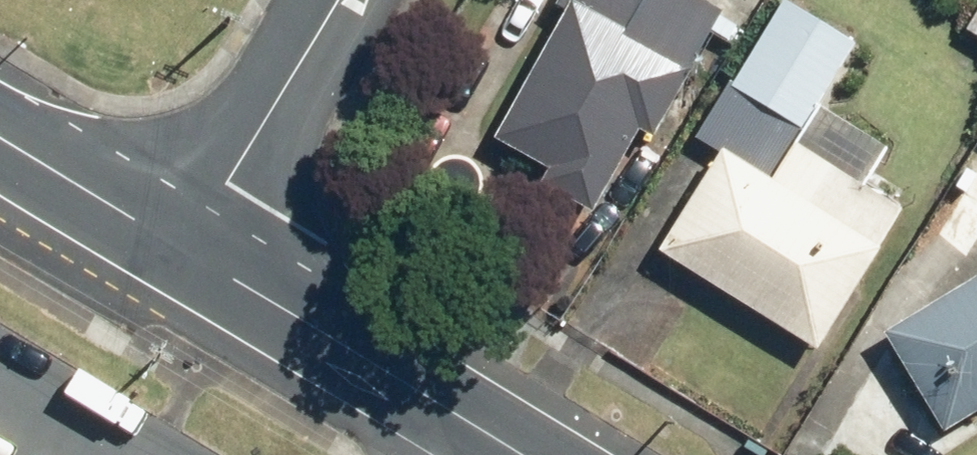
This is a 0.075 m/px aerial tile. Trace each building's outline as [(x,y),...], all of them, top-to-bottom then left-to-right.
[(564,3),(487,140),(542,171),(535,184),(587,213),(633,132),(648,140),(686,73),(683,71),(715,14),(691,0),(559,0),(564,3)] [(811,107),(849,46),(778,2),(695,137),(716,150),(652,252),(811,350),(896,213),(857,189),(882,151),(811,107)] [(954,197),(976,209),(976,162),(954,197)] [(940,437),(976,414),(976,275),(877,337),(940,437)]
